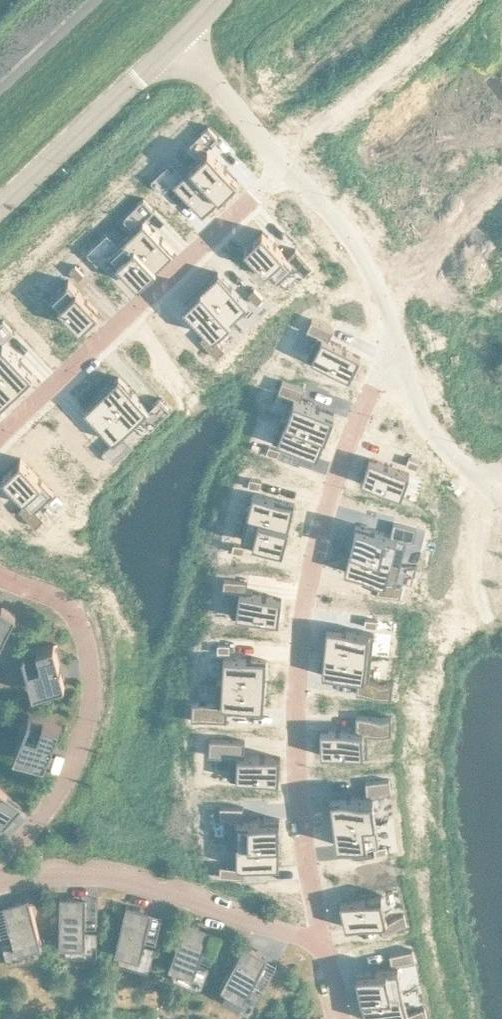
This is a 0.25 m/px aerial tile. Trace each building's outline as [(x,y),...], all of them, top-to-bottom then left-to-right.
[(491,125),(501,135),(501,112),(491,125)] [(212,144),(223,155),(230,149),(219,137),(212,144)] [(474,139),(468,144),(476,153),(482,148),(474,139)] [(219,159),(201,176),(231,207),(248,190),(219,159)] [(201,176),(184,192),(213,223),(231,207),(201,176)] [(424,186),(418,191),(426,200),(432,194),(424,186)] [(173,203),(179,197),(171,188),(165,193),(162,191),(173,203)] [(155,209),(148,215),(159,227),(165,221),(155,209)] [(154,231),(137,247),(166,279),(184,263),(154,231)] [(273,241),(255,258),(288,293),(306,276),(314,285),(323,277),(307,260),(306,260),(298,268),(273,241)] [(137,247),(120,264),(149,295),(166,279),(137,247)] [(468,269),(494,304),(501,298),(501,273),(488,254),(468,269)] [(97,262),(108,274),(114,268),(103,257),(97,262)] [(86,276),(80,282),(88,291),(95,285),(86,276)] [(229,283),(212,299),(241,331),(258,314),(229,283)] [(79,291),(61,308),(91,339),(109,322),(79,291)] [(212,299),(194,316),(219,342),(210,350),(227,367),(236,359),(224,347),(241,331),(212,299)] [(265,300),(259,306),(267,314),(274,309),(265,300)] [(323,330),(317,341),(328,346),(317,368),(360,389),(371,367),(339,351),(344,341),(323,330)] [(19,348),(25,342),(14,331),(8,337),(19,348)] [(0,366),(0,373),(26,400),(43,384),(14,353),(0,366)] [(8,417),(26,400),(0,373),(0,408),(8,417)] [(129,388),(112,404),(141,435),(159,419),(129,388)] [(293,391),(289,402),(305,408),(297,430),(292,428),(292,429),(336,446),(345,423),(311,411),(315,400),(293,391)] [(112,404),(95,421),(124,452),(141,435),(112,404)] [(170,409),(164,414),(174,426),(181,420),(170,409)] [(292,429),(283,451),(328,468),(336,446),(292,429)] [(113,462),(113,463),(124,474),(130,468),(119,456),(113,462)] [(291,460),(280,456),(277,463),(288,468),(291,460)] [(420,468),(417,476),(428,480),(431,472),(420,468)] [(13,486),(38,513),(29,521),(46,538),(55,530),(46,521),(64,504),(31,469),(13,486)] [(372,492),(412,507),(420,484),(380,469),(372,492)] [(259,496),(271,499),(273,491),(261,488),(259,496)] [(263,503),(258,526),(299,537),(305,514),(263,503)] [(258,526),(252,550),(294,560),(299,537),(258,526)] [(367,536),(361,559),(412,571),(417,548),(424,550),(427,539),(404,533),(401,544),(367,536)] [(244,554),(242,562),(254,565),(256,557),(244,554)] [(361,559),(355,582),(390,590),(387,602),(410,607),(411,607),(413,596),(406,594),(412,571),(361,559)] [(235,589),(233,601),(245,602),(242,626),(242,627),(289,633),(292,609),(257,604),(258,592),(235,589)] [(12,651),(27,622),(0,608),(0,645),(12,651)] [(387,637),(388,629),(376,628),(375,636),(387,637)] [(337,639),(335,662),(382,667),(385,643),(337,639)] [(33,662),(44,703),(75,694),(64,654),(33,662)] [(229,655),(228,663),(240,663),(241,655),(229,655)] [(335,662),(333,686),(368,690),(367,704),(402,708),(404,694),(404,691),(396,690),(380,689),(382,667),(335,662)] [(228,692),(228,693),(276,695),(277,671),(234,669),(233,692),(228,692)] [(203,713),(202,730),(238,731),(238,717),(275,719),(276,695),(228,693),(227,714),(211,713),(203,713)] [(24,764),(55,775),(70,735),(40,724),(24,764)] [(367,741),(331,741),(331,766),(379,765),(379,743),(395,743),(403,742),(402,726),(367,726),(367,741)] [(220,749),(219,766),(227,766),(243,767),(242,789),(289,792),(291,767),(255,765),(256,751),(220,749)] [(12,840),(33,817),(0,788),(0,829),(12,840)] [(377,804),(342,809),(344,832),(387,827),(384,804),(401,802),(400,790),(376,793),(377,804)] [(254,817),(230,817),(231,829),(238,829),(238,853),(290,853),(290,829),(255,829),(254,817)] [(387,827),(344,832),(347,856),(390,851),(387,827)] [(247,876),(230,876),(230,888),(254,888),(254,877),(291,877),(290,853),(238,853),(238,854),(247,854),(247,876)] [(385,857),(386,865),(398,864),(397,856),(385,857)] [(393,904),(351,914),(356,938),(391,930),(394,941),(417,936),(415,924),(398,928),(393,904)] [(70,957),(96,957),(96,936),(108,936),(108,909),(70,909),(70,957)] [(21,943),(27,963),(52,955),(39,910),(2,921),(10,947),(21,943)] [(125,963),(151,970),(156,949),(168,952),(174,926),(137,917),(125,963)] [(179,978),(204,987),(211,968),(223,972),(232,947),(197,933),(179,978)] [(265,993),(275,999),(289,975),(255,956),(231,998),(254,1011),(265,993)] [(402,977),(367,985),(372,1008),(414,999),(409,976),(426,972),(423,961),(400,966),(402,977)] [(372,1008),(374,1018),(418,1018),(414,999),(372,1008)]
